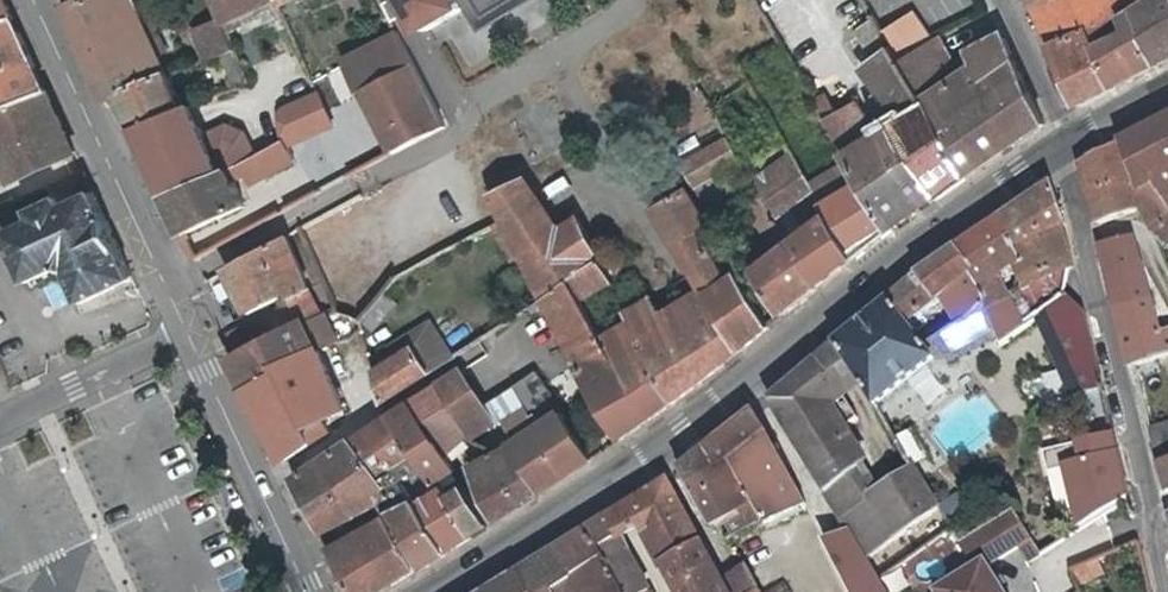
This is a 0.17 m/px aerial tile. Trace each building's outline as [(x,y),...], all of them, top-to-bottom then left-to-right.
[(16,18),(7,0),(0,0),(0,24),(16,18)] [(121,94),(166,77),(135,0),(84,0),(78,2),(66,7),(106,100),(121,94)] [(276,1),(275,0),(216,0),(225,23),(276,1)] [(276,1),(279,9),(296,0),(278,0),(276,1)] [(463,92),(501,69),(484,39),(546,0),(408,0),(463,92)] [(1039,42),(1096,27),(1082,0),(1021,0),(1039,42)] [(1126,13),(1118,0),(1082,0),(1096,27),(1126,13)] [(1126,13),(1146,0),(1118,0),(1126,13)] [(1126,13),(1129,18),(1160,58),(1167,54),(1167,0),(1146,0),(1126,13)] [(817,11),(780,33),(808,80),(845,58),(817,11)] [(1066,105),(1115,82),(1097,36),(1129,18),(1126,13),(1096,27),(1039,42),(1066,105)] [(889,26),(897,49),(930,37),(922,14),(889,26)] [(50,92),(25,39),(16,18),(0,24),(0,113),(50,92)] [(1115,82),(1160,58),(1129,18),(1097,36),(1115,82)] [(875,22),(860,32),(877,58),(892,49),(880,30),(875,22)] [(1012,29),(971,51),(980,66),(974,70),(933,96),(924,102),(969,176),(1058,124),(1045,95),(1012,29)] [(358,96),(364,94),(416,66),(398,33),(397,34),(343,66),(358,96)] [(917,91),(926,85),(957,65),(940,36),(933,40),(899,61),(917,91)] [(900,124),(893,129),(938,199),(969,176),(924,102),(917,91),(899,61),(892,49),(877,58),(862,68),(900,124)] [(965,54),(974,70),(980,66),(971,51),(965,54)] [(416,66),(364,94),(388,142),(395,154),(446,127),(416,66)] [(121,94),(137,129),(184,110),(166,77),(121,94)] [(933,96),(926,85),(917,91),(924,102),(933,96)] [(50,92),(0,113),(0,140),(19,179),(79,155),(66,127),(50,92)] [(323,92),(282,110),(297,144),(338,126),(323,92)] [(851,161),(893,230),(938,199),(893,129),(886,133),(875,141),(855,108),(838,118),(828,102),(819,108),(833,131),(851,161)] [(137,129),(168,197),(222,174),(193,106),(184,110),(137,129)] [(1144,204),(1143,202),(1167,195),(1167,121),(1119,144),(1137,206),(1144,204)] [(683,163),(698,186),(722,172),(741,161),(727,137),(683,163)] [(284,141),(222,174),(168,197),(185,233),(245,208),(234,182),(246,175),(251,184),(298,160),(286,141),(284,141)] [(1138,209),(1137,206),(1119,144),(1083,164),(1097,219),(1102,221),(1138,209)] [(753,180),(765,201),(818,289),(854,260),(822,206),(810,186),(792,156),(790,153),(753,180)] [(854,260),(893,230),(851,161),(810,186),(822,206),(854,260)] [(55,183),(61,198),(29,211),(33,219),(6,231),(27,280),(59,265),(67,269),(82,301),(119,285),(136,278),(102,206),(86,170),(55,183)] [(732,189),(722,172),(698,186),(708,203),(732,189)] [(737,187),(751,209),(765,201),(753,180),(751,178),(737,187)] [(505,219),(546,299),(572,283),(585,303),(619,283),(583,219),(562,231),(532,179),(493,197),(505,219)] [(1021,261),(1031,293),(1085,270),(1074,229),(1079,226),(1062,182),(1003,220),(1021,261)] [(443,198),(458,226),(485,213),(471,185),(443,198)] [(732,281),(720,262),(699,229),(709,222),(689,190),(654,211),(713,309),(675,331),(667,318),(652,327),(645,314),(653,310),(648,301),(625,315),(630,323),(606,338),(653,417),(738,354),(772,327),(741,275),(732,281)] [(1143,202),(1144,204),(1156,228),(1166,224),(1167,227),(1167,195),(1143,202)] [(765,201),(751,209),(780,254),(759,270),(787,315),(818,289),(765,201)] [(717,217),(709,222),(699,229),(720,262),(737,251),(717,217)] [(986,307),(989,315),(1011,301),(1001,273),(1014,265),(1021,261),(1003,220),(960,249),(986,307)] [(295,235),(229,270),(251,315),(317,287),(295,235)] [(1167,356),(1167,292),(1159,296),(1142,237),(1104,249),(1132,364),(1167,356)] [(949,296),(962,323),(986,307),(960,249),(931,269),(914,282),(893,300),(910,323),(949,296)] [(624,437),(653,417),(606,338),(585,303),(572,283),(546,299),(535,306),(539,313),(550,307),(569,339),(580,368),(624,437)] [(315,291),(232,332),(241,350),(324,310),(315,291)] [(1094,318),(1073,299),(1047,318),(1060,348),(1081,397),(1112,390),(1094,318)] [(952,360),(998,334),(989,315),(986,307),(962,323),(943,336),(940,331),(933,335),(936,340),(927,346),(910,323),(893,300),(841,344),(861,374),(882,406),(938,359),(935,356),(946,349),(952,360)] [(1026,326),(1011,301),(989,315),(998,334),(1002,343),(1026,326)] [(281,368),(319,348),(337,338),(325,312),(323,313),(241,353),(231,358),(240,377),(249,394),(284,375),(281,368)] [(418,347),(434,371),(453,358),(432,322),(391,346),(399,358),(418,347)] [(337,338),(319,348),(334,380),(353,370),(337,338)] [(873,430),(865,418),(854,398),(851,399),(844,386),(861,374),(841,344),(774,400),(855,529),(857,529),(872,553),(945,506),(928,479),(891,503),(853,443),(873,430)] [(386,400),(434,371),(418,347),(399,358),(376,372),(386,400)] [(348,409),(334,380),(319,348),(281,368),(284,375),(249,394),(278,452),(280,455),(291,456),(327,432),(322,420),(348,409)] [(461,371),(450,378),(461,396),(446,406),(459,429),(467,424),(477,429),(493,420),(497,418),(461,371)] [(540,373),(516,387),(527,403),(541,423),(567,408),(540,373)] [(504,525),(550,496),(514,440),(499,448),(494,440),(477,429),(467,424),(459,429),(446,406),(461,396),(450,378),(410,404),(461,470),(475,464),(490,502),(504,525)] [(514,440),(550,496),(604,461),(567,408),(541,423),(527,403),(508,420),(521,437),(514,440)] [(392,416),(480,539),(500,528),(458,471),(461,470),(410,404),(392,416)] [(757,413),(712,448),(769,519),(812,502),(757,413)] [(455,557),(480,539),(392,416),(355,440),(372,467),(401,511),(418,502),(455,557)] [(1153,439),(1167,434),(1167,423),(1151,427),(1149,428),(1153,439)] [(917,467),(930,462),(917,431),(904,436),(917,467)] [(1153,439),(1161,465),(1167,463),(1167,434),(1153,439)] [(1124,436),(1068,450),(1088,527),(1143,513),(1124,436)] [(303,498),(314,516),(349,496),(342,485),(372,467),(355,440),(294,479),(303,498)] [(769,519),(712,448),(681,472),(713,519),(729,513),(739,531),(769,519)] [(401,511),(372,467),(342,485),(349,496),(358,512),(378,502),(389,518),(400,533),(428,572),(455,557),(418,502),(401,511)] [(681,591),(737,591),(729,577),(675,479),(617,511),(610,519),(622,539),(623,538),(631,534),(632,533),(646,524),(671,576),(681,591)] [(358,512),(349,496),(314,516),(322,531),(358,512)] [(1025,516),(968,540),(981,567),(940,591),(941,591),(1010,591),(994,566),(1039,543),(1035,535),(1025,516)] [(623,538),(622,539),(610,519),(557,552),(571,576),(605,558),(624,591),(651,591),(630,554),(623,538)] [(372,527),(362,532),(397,591),(428,572),(400,533),(382,543),(372,527)] [(872,553),(857,529),(855,529),(846,534),(831,539),(859,591),(893,591),(877,563),(872,553)] [(397,591),(362,532),(332,548),(357,591),(396,591),(397,591)] [(737,591),(757,591),(763,588),(756,575),(737,540),(730,543),(744,564),(729,577),(737,591)] [(605,558),(571,576),(557,552),(519,575),(529,591),(624,591),(605,558)] [(1105,555),(1070,567),(1078,583),(1111,572),(1105,555)] [(519,575),(498,587),(500,591),(529,591),(519,575)]
